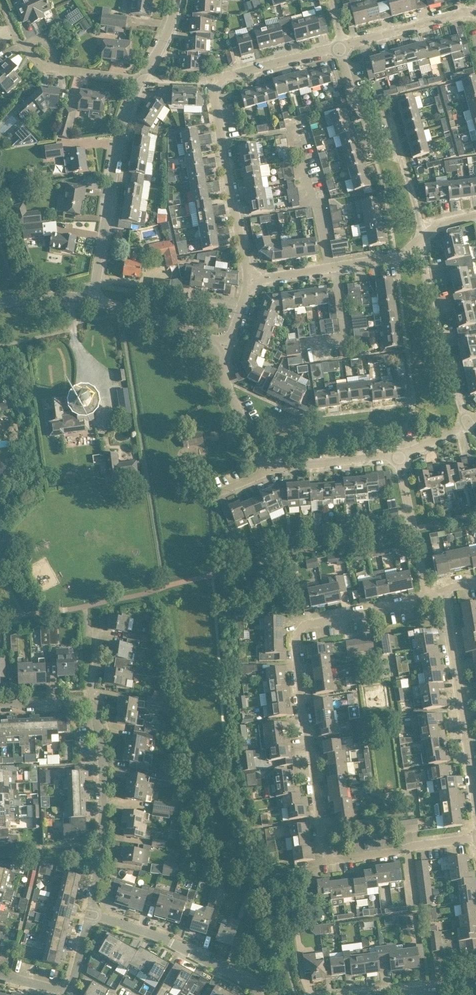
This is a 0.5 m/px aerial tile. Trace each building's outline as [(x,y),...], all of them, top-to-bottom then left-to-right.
[(16,5),(23,22),(30,20),(34,17),(36,22),(44,18),(45,18),(43,14),(50,10),(46,0),(27,0),(28,3),(23,5),(22,2),(16,5)] [(131,14),(150,17),(153,0),(132,0),(131,14)] [(201,14),(216,15),(216,14),(222,15),(223,3),(227,3),(227,0),(205,0),(205,1),(195,1),(195,14),(201,14)] [(259,0),(251,0),(255,11),(262,9),(259,0)] [(381,0),(375,0),(363,4),(368,23),(381,20),(379,14),(385,12),(384,8),(381,0)] [(401,0),(381,0),(384,8),(385,12),(390,11),(392,17),(404,13),(401,0)] [(404,13),(417,10),(414,0),(401,0),(404,13)] [(368,23),(363,4),(350,7),(350,4),(343,5),(346,18),(353,16),(356,26),(368,23)] [(68,19),(73,26),(85,18),(79,9),(74,12),(76,15),(68,19)] [(315,16),(304,19),(309,39),(328,34),(322,11),(315,13),(315,16)] [(100,25),(107,26),(115,27),(124,29),(125,29),(127,18),(101,14),(100,25)] [(190,33),(196,33),(211,34),(211,33),(210,33),(211,21),(215,22),(216,15),(201,14),(201,20),(191,20),(190,33)] [(290,17),(284,19),(288,32),(293,30),(296,42),(309,39),(304,19),(292,22),(290,17)] [(278,24),(267,27),(272,47),(284,43),(282,34),(288,32),(284,19),(278,21),(278,24)] [(85,21),(79,25),(84,33),(91,28),(85,21)] [(247,29),(248,34),(249,34),(251,42),(257,40),(259,50),(272,47),(267,27),(255,30),(254,27),(247,29)] [(185,52),(191,52),(208,53),(206,53),(206,40),(210,40),(211,34),(196,33),(196,39),(186,39),(185,52)] [(249,34),(248,34),(236,37),(235,33),(228,35),(231,45),(232,49),(239,47),(241,57),(254,54),(251,42),(249,34)] [(458,35),(447,38),(451,55),(453,61),(464,58),(463,55),(469,53),(465,39),(460,41),(458,35)] [(447,38),(436,41),(440,58),(451,55),(447,38)] [(116,60),(116,62),(127,63),(130,44),(104,40),(102,58),(116,60)] [(429,59),(429,61),(430,65),(430,66),(442,63),(440,58),(436,41),(425,44),(429,59)] [(429,61),(429,59),(425,44),(425,43),(414,46),(419,68),(430,65),(429,61)] [(414,46),(403,49),(407,65),(412,63),(415,71),(420,70),(419,68),(414,46)] [(403,49),(392,52),(396,68),(407,65),(403,49)] [(181,64),(181,71),(201,72),(201,60),(208,60),(208,53),(191,52),(191,58),(178,58),(178,64),(181,64)] [(380,55),(381,56),(387,77),(398,74),(396,68),(392,52),(380,55)] [(227,55),(230,66),(233,66),(236,62),(233,53),(227,55)] [(381,56),(370,59),(371,65),(365,67),(369,80),(375,79),(375,81),(387,77),(381,56)] [(18,69),(8,59),(4,63),(0,59),(0,72),(4,77),(0,81),(0,86),(7,94),(21,81),(14,73),(18,69)] [(329,67),(317,70),(322,86),(332,83),(334,88),(341,86),(337,71),(330,73),(329,67)] [(317,70),(307,73),(306,73),(310,88),(311,89),(317,88),(321,102),(326,101),(322,86),(317,70)] [(306,72),(295,75),(299,91),(310,88),(306,73),(307,73),(306,72)] [(295,75),(284,78),(288,94),(299,91),(295,75)] [(463,92),(475,88),(475,77),(461,82),(463,92)] [(273,81),(274,84),(274,83),(277,97),(278,97),(288,94),(284,78),(273,81)] [(434,78),(423,81),(424,86),(435,83),(434,78)] [(423,81),(412,84),(413,89),(424,86),(423,81)] [(274,83),(274,84),(263,86),(267,102),(278,99),(278,97),(277,97),(274,83)] [(389,87),(390,90),(391,95),(402,92),(401,87),(400,84),(389,87)] [(412,84),(401,87),(402,92),(413,89),(412,84)] [(263,86),(252,89),(256,105),(267,102),(263,86)] [(43,91),(41,88),(23,105),(17,111),(20,114),(20,115),(20,116),(20,117),(21,118),(23,118),(24,118),(26,120),(31,114),(39,107),(43,111),(47,107),(57,109),(60,90),(49,88),(48,91),(43,91)] [(177,91),(160,90),(167,103),(172,103),(172,106),(184,107),(185,88),(177,88),(177,91)] [(193,89),(185,88),(184,107),(203,107),(203,95),(197,94),(197,91),(193,91),(193,89)] [(466,102),(475,99),(475,88),(463,92),(466,102)] [(256,105),(252,89),(240,92),(245,109),(256,105)] [(105,95),(93,94),(94,92),(81,90),(78,110),(85,111),(86,110),(103,112),(105,95)] [(150,100),(144,110),(157,118),(167,103),(160,90),(153,101),(150,100)] [(398,103),(401,114),(417,110),(414,98),(398,103)] [(469,111),(475,109),(475,99),(466,102),(469,111)] [(466,123),(475,120),(475,109),(469,111),(464,113),(466,123)] [(140,122),(136,129),(148,133),(157,118),(144,110),(137,120),(140,122)] [(330,115),(333,126),(349,122),(346,110),(330,115)] [(401,114),(404,125),(420,121),(417,110),(401,114)] [(57,136),(69,139),(74,122),(62,119),(57,136)] [(469,132),(475,130),(475,120),(466,123),(469,132)] [(404,125),(407,136),(423,132),(420,121),(404,125)] [(333,126),(336,137),(352,133),(352,132),(349,122),(333,126)] [(21,139),(12,147),(13,148),(38,144),(39,144),(30,134),(29,135),(23,129),(17,135),(21,139)] [(136,129),(133,149),(148,151),(150,139),(147,139),(148,133),(136,129)] [(312,132),(315,143),(322,141),(320,136),(325,135),(323,129),(312,132)] [(181,132),(183,144),(199,142),(197,130),(181,132)] [(339,137),(342,147),(358,143),(355,131),(352,132),(352,133),(336,137),(339,137)] [(407,136),(410,147),(426,143),(423,132),(407,136)] [(454,137),(456,146),(462,145),(460,135),(458,135),(454,137)] [(277,145),(278,152),(289,150),(287,139),(280,140),(280,144),(277,145)] [(183,144),(185,156),(201,154),(199,142),(183,144)] [(342,147),(345,158),(361,154),(358,143),(342,147)] [(426,143),(410,147),(413,158),(429,154),(426,143)] [(257,156),(255,144),(236,147),(238,155),(240,154),(241,158),(257,156)] [(45,147),(46,159),(64,157),(62,145),(45,147)] [(463,155),(466,155),(462,145),(456,146),(459,156),(463,155)] [(133,149),(131,161),(147,163),(148,151),(133,149)] [(87,171),(84,150),(70,152),(73,173),(87,171)] [(283,158),(284,163),(290,162),(289,150),(278,152),(279,158),(283,158)] [(318,155),(321,165),(328,163),(325,153),(318,155)] [(185,156),(187,168),(203,165),(201,154),(185,156)] [(242,166),(242,169),(243,170),(267,165),(265,154),(263,155),(257,156),(241,158),(238,158),(240,166),(242,166)] [(345,158),(348,169),(364,165),(361,154),(345,158)] [(145,175),(147,163),(131,161),(129,173),(132,174),(131,180),(148,182),(151,183),(152,176),(145,175)] [(283,174),(283,175),(294,173),(293,166),(291,166),(290,162),(284,163),(284,167),(281,167),(276,171),(277,175),(283,174)] [(324,175),(331,174),(328,163),(321,165),(324,175)] [(187,168),(189,180),(205,177),(203,165),(187,168)] [(244,177),(244,180),(244,181),(261,178),(271,176),(269,165),(267,165),(243,170),(242,169),(240,170),(241,177),(244,177)] [(348,169),(351,180),(367,176),(364,165),(348,169)] [(173,170),(168,170),(168,183),(176,182),(175,177),(173,177),(173,170)] [(286,180),(287,185),(294,184),(293,179),(295,179),(294,173),(283,175),(284,181),(286,180)] [(367,176),(351,180),(354,191),(371,187),(367,176)] [(189,180),(191,192),(207,189),(205,177),(189,180)] [(246,192),(248,192),(263,189),(261,178),(244,181),(244,180),(242,181),(243,189),(246,188),(246,192)] [(127,185),(125,197),(141,200),(143,185),(147,186),(148,182),(131,180),(130,186),(127,185)] [(470,181),(459,183),(461,199),(472,198),(470,181)] [(448,183),(436,184),(438,201),(449,199),(450,199),(448,184),(448,183)] [(459,183),(448,184),(450,199),(449,199),(449,201),(461,199),(459,183)] [(288,196),(288,197),(298,195),(297,188),(295,189),(294,184),(287,185),(288,190),(289,196),(288,196)] [(438,201),(436,184),(424,186),(427,203),(438,201)] [(66,197),(64,213),(80,215),(82,201),(81,201),(83,187),(67,185),(65,197),(66,197)] [(188,204),(189,204),(209,201),(207,189),(191,192),(193,203),(188,204)] [(249,203),(266,200),(264,189),(263,189),(248,192),(248,196),(246,196),(247,204),(249,203)] [(298,195),(288,197),(289,204),(292,203),(292,208),(299,207),(299,202),(300,202),(298,195)] [(125,197),(124,209),(139,212),(141,200),(125,197)] [(249,203),(250,207),(248,207),(249,215),(275,211),(273,199),(266,200),(249,203)] [(360,213),(360,214),(380,210),(378,199),(355,203),(357,214),(360,213)] [(191,216),(197,215),(213,212),(210,200),(209,201),(189,204),(191,216)] [(12,207),(19,225),(42,223),(41,211),(27,212),(24,203),(12,207)] [(176,219),(174,212),(178,211),(177,206),(169,207),(172,220),(176,219)] [(330,207),(331,218),(342,217),(341,210),(337,211),(336,206),(330,207)] [(139,212),(124,209),(121,209),(120,216),(123,217),(122,221),(119,221),(118,227),(130,229),(131,223),(137,224),(139,212)] [(300,211),(301,217),(306,217),(307,220),(313,219),(312,209),(300,211)] [(359,225),(382,222),(380,210),(360,214),(361,220),(357,221),(358,225),(359,225)] [(330,211),(321,212),(322,225),(332,224),(330,211)] [(197,215),(199,227),(214,224),(213,212),(197,215)] [(165,215),(157,215),(158,224),(165,223),(165,215)] [(342,217),(331,218),(333,230),(340,229),(339,223),(343,222),(342,217)] [(361,237),(367,236),(384,233),(382,222),(359,225),(361,237)] [(24,239),(44,237),(42,224),(23,226),(24,239)] [(199,227),(201,239),(216,236),(214,224),(199,227)] [(444,249),(444,250),(464,246),(460,227),(448,230),(447,230),(447,231),(446,232),(446,233),(448,238),(442,240),(442,242),(441,242),(441,246),(443,249),(444,249)] [(384,233),(367,236),(369,247),(385,244),(384,233)] [(51,248),(50,252),(61,254),(61,252),(73,254),(76,237),(64,235),(64,236),(52,234),(50,248),(51,248)] [(216,236),(201,239),(203,251),(218,248),(216,236)] [(260,252),(266,256),(273,246),(271,245),(269,238),(256,241),(259,253),(260,252)] [(342,240),(335,241),(330,242),(331,249),(332,251),(348,248),(347,239),(342,240)] [(316,240),(304,241),(306,258),(318,256),(316,240)] [(149,246),(152,257),(169,253),(171,263),(178,261),(173,241),(149,246)] [(304,241),(293,242),(295,259),(306,258),(304,241)] [(282,244),(282,246),(284,260),(295,259),(293,242),(282,244)] [(457,259),(458,265),(472,261),(468,245),(464,246),(444,250),(447,261),(457,259)] [(273,246),(266,256),(272,260),(272,262),(284,260),(282,246),(275,247),(273,246)] [(142,264),(136,263),(138,254),(130,253),(128,262),(125,261),(123,276),(140,278),(142,264)] [(450,273),(452,284),(475,278),(473,268),(473,267),(472,261),(458,265),(459,270),(450,273)] [(201,288),(203,272),(204,264),(201,264),(199,266),(193,265),(193,267),(186,266),(184,279),(191,280),(190,287),(201,288)] [(232,286),(233,272),(227,271),(227,270),(220,269),(219,274),(215,273),(213,290),(224,291),(225,285),(232,286)] [(201,288),(213,290),(215,273),(203,272),(201,288)] [(466,298),(475,295),(475,281),(475,278),(452,284),(455,294),(464,292),(466,298)] [(372,292),(372,293),(393,290),(392,279),(369,282),(369,284),(373,292),(372,292)] [(171,282),(169,293),(181,294),(182,288),(182,280),(171,282)] [(347,285),(349,296),(361,295),(360,288),(355,289),(354,284),(347,285)] [(330,307),(331,320),(333,334),(340,333),(338,319),(337,319),(334,293),(327,294),(326,287),(315,289),(315,290),(317,305),(318,305),(328,304),(328,307),(330,307)] [(303,289),(303,292),(304,292),(306,308),(307,313),(312,312),(311,307),(318,306),(318,305),(317,305),(315,290),(311,291),(311,288),(303,289)] [(292,291),(292,293),(293,293),(295,310),(306,308),(304,292),(303,292),(300,292),(300,290),(292,291)] [(377,297),(378,304),(395,302),(393,290),(372,293),(373,298),(377,297)] [(288,291),(281,292),(283,306),(283,311),(295,310),(293,293),(292,293),(289,294),(288,291)] [(265,295),(260,311),(273,315),(276,307),(283,306),(281,292),(265,295)] [(349,296),(350,307),(357,306),(362,305),(361,295),(349,296)] [(456,318),(475,313),(475,306),(475,302),(475,295),(466,298),(467,303),(453,307),(456,318)] [(373,316),(380,315),(396,313),(395,302),(378,304),(372,305),(373,316)] [(350,307),(352,319),(366,317),(363,317),(362,311),(358,311),(357,306),(350,307)] [(260,319),(259,321),(274,327),(278,316),(273,315),(260,311),(257,318),(260,319)] [(380,315),(381,327),(383,327),(383,326),(398,324),(396,313),(380,315)] [(470,332),(475,330),(475,313),(456,318),(459,328),(468,326),(470,332)] [(352,319),(353,330),(367,328),(366,317),(352,319)] [(255,323),(253,331),(271,337),(274,327),(259,321),(258,324),(255,323)] [(308,323),(310,337),(316,336),(314,322),(308,323)] [(297,325),(298,331),(299,339),(305,338),(303,324),(297,325)] [(379,338),(400,335),(399,324),(398,324),(383,326),(383,327),(381,327),(377,327),(377,333),(383,332),(384,337),(379,338)] [(353,330),(355,341),(366,340),(365,340),(369,339),(368,332),(364,332),(363,329),(367,328),(353,330)] [(475,348),(475,330),(470,332),(471,337),(457,341),(460,352),(475,348)] [(253,331),(249,342),(251,343),(260,346),(263,347),(264,347),(264,348),(267,348),(273,350),(274,349),(272,338),(271,337),(253,331)] [(400,335),(379,338),(381,353),(395,351),(395,348),(402,347),(400,335)] [(296,342),(296,339),(289,340),(289,338),(286,338),(286,340),(286,342),(286,344),(285,344),(286,350),(300,348),(299,342),(296,342)] [(249,342),(245,353),(258,357),(258,358),(261,359),(264,348),(264,347),(263,347),(260,346),(251,343),(249,342)] [(367,355),(366,351),(363,352),(362,347),(356,348),(357,356),(367,355)] [(300,348),(286,350),(287,356),(301,354),(300,348)] [(473,366),(475,365),(475,348),(460,352),(463,362),(472,360),(473,366)] [(274,359),(279,361),(282,354),(277,352),(274,359)] [(242,364),(245,371),(257,366),(256,363),(258,358),(258,357),(245,353),(241,364),(242,364)] [(287,359),(288,366),(302,364),(301,357),(287,359)] [(310,365),(312,380),(324,378),(322,364),(310,365)] [(468,385),(475,383),(475,365),(473,366),(475,371),(465,374),(468,385)] [(267,380),(272,383),(275,377),(270,374),(264,371),(262,371),(258,369),(257,366),(245,371),(248,377),(247,379),(258,384),(261,378),(267,380)] [(117,371),(119,382),(125,381),(124,370),(117,371)] [(267,394),(277,399),(284,384),(288,377),(277,373),(275,377),(272,383),(267,394)] [(277,399),(288,404),(298,382),(288,377),(284,384),(277,399)] [(298,382),(288,404),(298,409),(305,394),(305,393),(306,390),(305,386),(298,382)] [(370,382),(359,384),(361,400),(372,399),(371,385),(370,382)] [(394,382),(382,384),(384,400),(395,399),(393,383),(394,383),(394,382)] [(405,382),(394,383),(393,383),(395,399),(395,400),(407,398),(405,382)] [(468,385),(470,396),(475,394),(475,396),(475,383),(468,385)] [(359,384),(348,385),(350,402),(361,400),(359,384)] [(382,384),(371,385),(372,399),(373,402),(384,400),(382,384)] [(336,387),(337,390),(339,403),(350,402),(348,385),(336,387)] [(119,391),(121,409),(120,409),(121,415),(122,415),(131,413),(127,390),(119,391)] [(337,390),(326,391),(328,408),(339,406),(339,403),(337,390)] [(328,408),(326,391),(314,393),(316,410),(328,408)] [(47,401),(49,422),(48,422),(50,436),(64,434),(64,433),(89,430),(88,422),(94,421),(93,409),(89,410),(89,409),(90,408),(91,408),(91,407),(92,405),(93,404),(93,403),(93,402),(93,401),(92,400),(92,398),(91,397),(90,396),(90,395),(89,395),(88,394),(86,393),(85,393),(84,393),(82,393),(81,393),(80,394),(79,395),(78,395),(77,396),(76,397),(76,398),(75,400),(75,401),(75,402),(75,403),(75,404),(76,406),(76,407),(77,408),(78,409),(79,409),(80,410),(82,411),(76,411),(76,412),(63,413),(61,399),(47,401)] [(183,437),(185,448),(197,445),(195,435),(183,437)] [(104,455),(107,479),(120,477),(120,475),(138,473),(136,462),(118,464),(117,453),(104,455)] [(195,463),(188,466),(192,475),(199,472),(195,463)] [(463,464),(451,466),(455,484),(465,482),(468,497),(475,495),(474,490),(470,470),(464,471),(463,464)] [(436,477),(440,497),(441,507),(444,506),(443,504),(448,503),(447,495),(445,486),(455,484),(451,466),(440,469),(441,476),(436,477)] [(433,498),(440,497),(436,477),(429,478),(428,471),(416,474),(420,491),(431,489),(433,498)] [(366,476),(366,478),(367,493),(368,493),(368,499),(371,499),(372,497),(372,493),(379,492),(379,490),(385,490),(384,472),(366,474),(366,476)] [(366,478),(355,479),(357,502),(368,501),(368,499),(368,493),(367,493),(366,478)] [(343,480),(343,483),(344,483),(345,496),(345,500),(346,503),(357,502),(355,479),(343,480)] [(290,482),(278,483),(282,500),(283,506),(288,506),(288,508),(300,507),(298,484),(290,485),(290,482)] [(260,494),(261,496),(267,509),(268,512),(269,514),(284,508),(283,506),(282,500),(278,483),(266,488),(267,491),(260,494)] [(309,483),(298,484),(300,507),(311,506),(311,503),(310,500),(311,500),(309,486),(310,486),(309,483)] [(344,483),(343,483),(332,484),(334,501),(345,500),(345,496),(344,483)] [(332,484),(321,485),(322,502),(334,501),(332,484)] [(321,485),(310,486),(309,486),(311,500),(310,500),(311,503),(316,502),(317,511),(323,511),(322,502),(321,485)] [(261,496),(251,501),(257,516),(260,523),(271,518),(269,514),(268,512),(267,509),(261,496)] [(251,501),(240,505),(246,518),(245,518),(247,521),(252,518),(256,526),(261,524),(257,516),(251,501)] [(240,505),(239,502),(232,505),(231,503),(221,507),(229,525),(235,522),(237,528),(248,523),(247,521),(245,518),(246,518),(240,505)] [(385,522),(399,519),(397,512),(383,514),(385,522)] [(358,518),(358,522),(359,527),(370,525),(370,517),(369,517),(369,516),(358,518)] [(347,522),(347,524),(348,530),(359,527),(358,522),(351,524),(351,522),(347,522)] [(230,543),(232,549),(234,553),(240,551),(236,541),(230,543)] [(380,548),(368,551),(370,558),(378,557),(377,552),(381,552),(380,548)] [(469,549),(457,551),(461,568),(468,567),(468,570),(473,569),(470,552),(469,549)] [(370,558),(368,551),(353,554),(355,561),(370,558)] [(445,554),(446,557),(450,574),(455,573),(454,570),(461,568),(457,551),(445,554)] [(329,564),(337,562),(337,565),(346,564),(345,555),(345,554),(335,555),(332,556),(327,557),(329,564)] [(446,557),(434,559),(438,576),(450,574),(446,557)] [(409,572),(397,575),(401,592),(408,591),(408,594),(414,593),(409,572)] [(377,597),(374,580),(373,574),(359,577),(357,579),(359,590),(357,591),(360,604),(371,601),(371,598),(377,597)] [(397,575),(386,577),(390,598),(395,597),(394,593),(401,592),(397,575)] [(339,594),(347,592),(344,579),(344,576),(328,579),(330,586),(323,587),(326,605),(341,602),(339,594)] [(386,577),(374,580),(377,597),(384,595),(385,599),(390,598),(386,577)] [(310,600),(311,608),(326,605),(323,587),(316,589),(314,582),(299,585),(302,601),(310,600)] [(463,617),(475,615),(475,603),(461,605),(463,617)] [(462,630),(475,627),(475,615),(463,617),(464,624),(461,624),(462,630)] [(110,617),(108,630),(127,633),(129,617),(118,616),(117,618),(110,617)] [(260,630),(265,630),(282,630),(282,623),(285,623),(285,618),(264,618),(265,619),(260,619),(260,630)] [(50,645),(49,624),(40,627),(41,646),(50,645)] [(57,624),(49,624),(50,645),(58,645),(57,624)] [(461,642),(475,639),(475,627),(462,630),(463,636),(460,637),(461,642)] [(265,630),(265,642),(283,642),(282,635),(286,635),(286,630),(282,630),(265,630)] [(139,641),(155,643),(154,634),(139,632),(137,640),(139,641)] [(379,637),(380,644),(382,656),(392,654),(389,635),(379,637)] [(417,650),(420,650),(434,647),(433,641),(436,640),(435,635),(415,638),(417,650)] [(372,638),(366,639),(367,651),(374,650),(372,638)] [(472,652),(475,651),(475,639),(461,642),(461,647),(465,646),(466,653),(472,652)] [(353,641),(354,648),(355,652),(361,652),(360,640),(353,641)] [(155,643),(139,641),(138,648),(156,651),(156,650),(155,643)] [(283,642),(265,642),(265,648),(259,648),(259,661),(274,661),(286,661),(286,649),(283,649),(283,642)] [(108,658),(127,660),(128,653),(134,654),(136,646),(110,643),(108,658)] [(308,659),(312,659),(312,658),(326,657),(326,656),(324,644),(307,647),(308,659)] [(420,650),(422,662),(439,659),(442,659),(442,653),(438,654),(437,647),(434,647),(420,650)] [(57,651),(58,677),(75,676),(73,653),(68,654),(68,650),(57,651)] [(309,666),(310,671),(330,668),(329,656),(326,656),(326,657),(312,658),(312,659),(312,665),(309,666)] [(33,684),(32,667),(32,665),(24,665),(24,659),(18,659),(19,685),(33,684)] [(32,667),(33,684),(33,686),(46,685),(45,659),(38,660),(39,666),(32,667)] [(422,662),(424,673),(444,670),(444,665),(440,666),(439,659),(422,662)] [(240,666),(243,685),(247,685),(246,676),(245,676),(245,674),(252,673),(252,672),(257,671),(256,666),(240,666)] [(268,681),(268,682),(285,680),(284,673),(287,672),(287,667),(267,670),(267,676),(262,677),(262,682),(268,681)] [(138,675),(154,678),(155,671),(139,668),(138,675)] [(314,675),(315,682),(332,680),(330,668),(310,671),(310,676),(314,675)] [(106,669),(104,684),(126,688),(127,680),(131,681),(132,673),(106,669)] [(345,678),(355,677),(354,669),(350,669),(351,677),(345,678)] [(418,674),(420,686),(426,685),(443,682),(442,676),(445,675),(444,670),(424,673),(418,674)] [(355,677),(345,678),(346,686),(352,685),(352,686),(356,685),(355,677)] [(268,682),(270,693),(290,691),(289,686),(286,686),(285,680),(268,682)] [(332,680),(315,682),(315,689),(312,689),(313,695),(334,692),(332,680)] [(419,686),(421,698),(439,695),(438,690),(444,689),(443,682),(426,685),(420,686),(419,686)] [(398,690),(395,690),(397,702),(404,701),(403,689),(402,689),(398,690)] [(290,703),(289,698),(291,698),(290,691),(270,693),(266,694),(268,706),(290,703)] [(439,695),(421,698),(423,710),(447,706),(446,699),(439,700),(439,695)] [(147,705),(163,708),(164,699),(148,697),(147,705)] [(314,706),(315,713),(333,711),(331,698),(311,701),(311,707),(314,706)] [(117,711),(119,711),(137,714),(138,714),(136,713),(137,708),(144,709),(145,703),(119,699),(117,711)] [(269,718),(293,715),(292,708),(290,708),(290,703),(268,706),(269,718)] [(361,719),(359,707),(355,708),(347,709),(348,721),(361,719)] [(119,711),(117,723),(143,727),(145,715),(137,714),(119,711)] [(314,726),(320,725),(320,724),(334,723),(334,722),(333,711),(315,713),(316,720),(313,720),(314,726)] [(418,717),(420,729),(437,727),(436,722),(443,721),(441,714),(418,717)] [(53,719),(46,720),(47,745),(52,745),(52,736),(59,735),(59,734),(58,734),(57,715),(52,715),(53,719)] [(63,715),(57,715),(58,734),(59,734),(65,733),(65,741),(72,741),(72,733),(70,733),(69,719),(63,719),(63,715)] [(240,715),(240,719),(241,723),(254,722),(253,717),(245,718),(245,715),(240,715)] [(30,720),(23,721),(25,747),(25,753),(29,753),(29,746),(29,737),(35,737),(35,716),(30,716),(30,720)] [(40,716),(35,716),(35,737),(42,736),(43,746),(47,745),(46,720),(40,720),(40,716)] [(13,738),(12,717),(7,717),(7,721),(1,722),(2,748),(6,747),(7,747),(6,738),(13,738)] [(25,747),(23,721),(17,721),(17,717),(12,717),(13,738),(19,737),(20,747),(25,747)] [(259,726),(260,738),(282,735),(282,730),(288,729),(287,722),(259,726)] [(320,724),(320,725),(321,731),(318,732),(319,737),(339,734),(337,722),(334,722),(334,723),(320,724)] [(160,736),(161,728),(145,726),(145,727),(144,733),(144,734),(153,735),(160,736)] [(245,726),(235,727),(237,741),(247,740),(245,726)] [(422,742),(425,741),(445,738),(444,731),(438,732),(437,727),(420,729),(422,742)] [(152,746),(153,735),(144,734),(144,733),(140,733),(140,739),(127,737),(125,749),(145,752),(146,745),(152,746)] [(260,738),(261,750),(287,746),(287,747),(290,746),(289,739),(283,740),(282,735),(260,738)] [(425,741),(427,753),(444,750),(443,743),(446,743),(445,738),(425,741)] [(323,748),(324,755),(341,752),(345,752),(349,751),(348,745),(341,746),(340,740),(319,743),(320,748),(323,748)] [(287,746),(261,750),(265,750),(266,760),(268,761),(279,759),(280,766),(293,765),(291,753),(288,753),(287,747),(287,746)] [(135,769),(138,770),(148,771),(150,758),(144,757),(145,752),(125,749),(123,761),(136,763),(135,769)] [(444,750),(427,753),(428,765),(449,762),(448,756),(445,757),(444,750)] [(239,753),(241,772),(255,770),(253,751),(239,753)] [(48,765),(48,755),(47,755),(47,752),(44,752),(44,759),(39,759),(39,762),(39,765),(48,765)] [(328,759),(329,766),(346,764),(345,752),(341,752),(324,755),(325,760),(328,759)] [(25,757),(24,757),(24,763),(36,762),(36,754),(25,755),(25,757)] [(59,755),(48,755),(48,765),(59,764),(59,761),(59,755)] [(326,773),(327,778),(345,776),(348,776),(346,764),(329,766),(330,773),(326,773)] [(8,784),(8,783),(17,783),(17,777),(17,766),(3,766),(2,766),(2,773),(0,773),(0,785),(8,784)] [(427,782),(433,781),(438,781),(438,780),(449,779),(449,778),(448,772),(451,772),(450,766),(425,770),(427,782)] [(41,771),(41,783),(50,782),(49,770),(41,771)] [(129,775),(127,787),(152,790),(153,785),(148,784),(149,778),(157,779),(157,780),(176,783),(177,775),(148,771),(138,770),(137,776),(129,775)] [(267,780),(268,787),(292,783),(291,777),(294,776),(293,771),(273,774),(274,779),(267,780)] [(404,772),(406,784),(417,783),(415,771),(404,772)] [(58,780),(59,785),(84,784),(84,777),(88,777),(88,772),(68,773),(68,780),(58,780)] [(244,776),(246,789),(262,787),(261,780),(256,780),(256,774),(244,776)] [(325,786),(325,791),(346,788),(345,776),(327,778),(328,785),(325,786)] [(434,793),(439,792),(457,790),(456,785),(462,784),(462,777),(449,778),(449,779),(438,780),(438,781),(433,781),(434,793)] [(276,798),(283,797),(300,794),(299,788),(293,788),(292,783),(268,787),(270,798),(276,797),(276,798)] [(18,795),(18,790),(9,791),(8,784),(0,785),(0,796),(18,795)] [(68,789),(69,796),(89,795),(89,790),(85,790),(84,784),(59,785),(59,790),(68,789)] [(152,790),(127,787),(125,799),(146,802),(147,795),(152,796),(152,790)] [(330,803),(334,802),(348,800),(346,788),(325,791),(326,796),(329,795),(330,803)] [(439,792),(441,804),(465,801),(464,794),(457,795),(457,790),(439,792)] [(284,809),(287,808),(305,806),(308,806),(307,799),(301,799),(300,794),(283,797),(284,809)] [(14,800),(20,800),(22,796),(22,795),(18,795),(0,796),(0,807),(15,807),(14,800)] [(59,803),(60,808),(85,807),(85,800),(89,800),(89,795),(69,796),(69,803),(59,803)] [(41,807),(49,807),(48,797),(40,797),(41,807)] [(332,814),(338,814),(338,813),(352,811),(351,799),(348,800),(334,802),(334,809),(331,809),(332,814)] [(438,816),(442,816),(460,814),(459,809),(466,808),(465,801),(441,804),(436,805),(434,807),(435,815),(438,816)] [(154,802),(153,809),(170,812),(174,812),(175,805),(154,802)] [(19,818),(19,806),(15,807),(0,807),(0,819),(19,818)] [(32,806),(32,817),(39,817),(39,806),(38,806),(33,806),(30,806),(32,806)] [(306,813),(305,806),(287,808),(289,820),(309,818),(309,812),(306,813)] [(69,812),(70,819),(90,818),(90,813),(86,813),(85,807),(60,808),(60,812),(69,812)] [(170,812),(153,809),(152,816),(169,819),(170,812)] [(124,811),(122,823),(143,826),(143,820),(148,821),(148,815),(124,811)] [(338,813),(338,814),(339,820),(336,821),(337,826),(357,823),(356,811),(352,811),(338,813)] [(460,814),(442,816),(444,828),(465,825),(464,820),(461,821),(460,814)] [(8,830),(9,830),(10,830),(10,823),(20,823),(19,818),(0,819),(0,830),(8,830)] [(86,830),(86,823),(90,823),(90,818),(70,819),(63,819),(64,825),(64,833),(64,841),(87,840),(86,830)] [(417,820),(410,820),(412,832),(418,831),(417,820)] [(406,833),(404,821),(398,822),(399,834),(406,833)] [(143,826),(122,823),(121,830),(125,830),(124,836),(149,840),(150,834),(146,833),(147,826),(143,826)] [(290,826),(291,838),(309,836),(308,829),(311,829),(310,824),(290,826)] [(265,830),(266,842),(275,841),(274,837),(270,837),(269,829),(265,830)] [(0,830),(0,842),(8,842),(9,844),(17,843),(17,836),(9,836),(9,830),(8,830),(0,830)] [(291,838),(293,850),(310,848),(314,848),(313,843),(310,843),(309,836),(291,838)] [(152,846),(165,848),(166,841),(153,839),(152,846)] [(266,842),(268,854),(276,853),(276,852),(277,852),(275,841),(266,842)] [(123,863),(142,866),(144,852),(149,852),(150,846),(139,845),(138,850),(125,848),(122,848),(121,857),(124,857),(123,863)] [(310,848),(293,850),(295,863),(315,860),(314,854),(311,855),(310,848)] [(276,853),(268,854),(269,862),(270,867),(278,866),(276,853)] [(448,858),(450,870),(467,868),(466,861),(469,861),(469,855),(448,858)] [(394,865),(387,866),(389,883),(390,890),(403,888),(399,861),(394,862),(394,865)] [(415,862),(416,869),(428,867),(427,861),(415,862)] [(16,862),(0,862),(0,868),(0,869),(0,881),(6,883),(13,885),(15,879),(18,879),(19,879),(20,878),(20,877),(20,875),(20,874),(14,873),(16,862)] [(39,873),(46,875),(47,864),(41,862),(39,873)] [(164,866),(162,875),(178,877),(179,865),(164,863),(164,866)] [(380,863),(375,864),(378,884),(389,883),(387,866),(380,867),(380,863)] [(367,872),(364,872),(366,889),(367,889),(368,895),(379,894),(378,888),(379,888),(378,884),(375,864),(368,865),(369,871),(367,872)] [(458,881),(475,879),(474,872),(468,873),(467,868),(450,870),(451,882),(458,881)] [(64,878),(62,884),(82,889),(83,885),(79,884),(81,877),(56,871),(54,876),(64,878)] [(356,880),(353,880),(355,897),(355,901),(367,899),(367,895),(368,895),(367,889),(366,889),(364,872),(357,873),(358,879),(356,880)] [(331,897),(329,880),(322,881),(321,878),(309,879),(311,892),(318,891),(320,905),(331,904),(331,900),(331,897)] [(340,878),(341,882),(343,899),(355,897),(353,880),(346,881),(346,878),(340,878)] [(115,904),(129,908),(134,890),(136,885),(116,879),(112,890),(115,890),(114,894),(118,895),(115,904)] [(331,880),(329,880),(331,897),(331,900),(343,899),(341,882),(334,883),(334,879),(331,880)] [(459,893),(475,891),(475,886),(475,879),(458,881),(459,893)] [(15,897),(17,892),(5,889),(6,883),(0,881),(0,893),(15,897)] [(190,930),(206,935),(214,910),(215,906),(221,908),(227,884),(215,881),(207,908),(206,908),(204,914),(196,912),(190,930)] [(51,888),(50,893),(75,899),(77,893),(81,894),(82,889),(62,884),(61,890),(51,888)] [(145,901),(151,903),(155,889),(143,885),(141,892),(134,890),(129,908),(142,912),(145,901)] [(239,918),(246,921),(251,905),(256,889),(247,886),(243,898),(245,898),(244,903),(239,918)] [(166,919),(167,920),(173,900),(166,898),(167,894),(162,892),(162,891),(155,889),(151,903),(150,905),(151,906),(152,902),(158,904),(154,916),(155,916),(155,915),(166,918),(166,919)] [(461,905),(475,903),(475,891),(459,893),(461,905)] [(1,905),(2,899),(12,901),(14,901),(15,897),(0,893),(0,905),(1,905)] [(58,900),(57,906),(76,911),(78,907),(74,906),(75,899),(50,893),(49,898),(58,900)] [(432,898),(420,900),(421,906),(433,905),(432,898)] [(173,900),(167,920),(168,920),(168,919),(179,922),(179,923),(180,924),(184,911),(189,913),(188,917),(189,917),(193,902),(187,900),(185,904),(173,900)] [(459,917),(475,915),(475,903),(461,905),(461,906),(454,907),(455,917),(459,917)] [(46,910),(45,915),(70,921),(71,915),(75,916),(76,911),(57,906),(55,912),(46,910)] [(8,918),(12,920),(13,914),(9,913),(0,911),(0,916),(8,918)] [(53,923),(51,929),(71,933),(72,929),(68,928),(70,921),(45,915),(43,920),(53,923)] [(461,929),(475,927),(475,928),(475,927),(475,915),(459,917),(461,929)] [(400,920),(403,927),(412,924),(409,917),(400,920)] [(217,941),(232,946),(239,922),(231,920),(229,927),(222,925),(217,941)] [(319,925),(320,935),(331,933),(330,924),(319,925)] [(461,929),(457,929),(459,942),(465,941),(466,952),(475,951),(475,934),(475,928),(475,927),(461,929)] [(41,932),(39,937),(64,943),(66,937),(70,938),(71,933),(51,929),(50,935),(41,932)] [(108,960),(119,942),(119,941),(114,939),(116,937),(107,932),(100,945),(103,947),(100,952),(98,954),(108,960)] [(430,933),(432,952),(440,951),(438,932),(430,933)] [(2,940),(11,943),(12,939),(3,937),(3,935),(0,935),(0,940),(2,940)] [(47,945),(46,951),(66,956),(67,951),(63,950),(64,943),(39,937),(38,942),(47,945)] [(118,965),(128,947),(119,941),(119,942),(108,960),(107,962),(117,967),(118,966),(118,965)] [(416,949),(403,951),(405,969),(419,967),(418,960),(424,959),(422,945),(416,946),(416,949)] [(395,946),(382,948),(384,961),(390,960),(391,971),(405,969),(403,951),(396,952),(395,946)] [(129,967),(138,952),(137,952),(128,947),(118,965),(118,966),(128,971),(130,967),(129,967)] [(139,972),(150,953),(140,948),(137,952),(138,952),(129,967),(130,967),(139,972)] [(322,948),(324,961),(326,975),(331,974),(332,976),(345,975),(345,969),(343,959),(331,960),(330,957),(329,957),(328,948),(322,948)] [(370,949),(362,950),(366,974),(379,972),(378,964),(385,964),(384,961),(382,948),(376,948),(377,955),(371,955),(370,949)] [(366,974),(362,950),(350,952),(350,951),(342,952),(343,959),(345,969),(351,968),(352,976),(366,974)] [(66,956),(46,951),(44,957),(35,954),(34,960),(59,966),(60,959),(64,960),(66,956)] [(148,977),(159,959),(150,953),(139,972),(148,977)] [(326,975),(324,961),(317,962),(315,954),(303,955),(305,971),(311,970),(312,981),(326,979),(326,975)] [(159,959),(148,977),(158,983),(169,964),(159,959)] [(191,977),(193,973),(184,967),(181,971),(173,967),(157,994),(165,994),(167,993),(169,994),(174,986),(182,991),(191,977)] [(104,983),(107,978),(100,974),(97,980),(104,983)] [(208,986),(208,987),(211,982),(201,977),(198,981),(191,977),(182,991),(180,994),(203,994),(208,986)] [(133,982),(126,978),(123,983),(130,987),(133,982)] [(109,991),(93,981),(85,994),(107,994),(109,991)] [(226,991),(216,986),(213,990),(208,987),(208,986),(203,994),(224,994),(226,991)]
